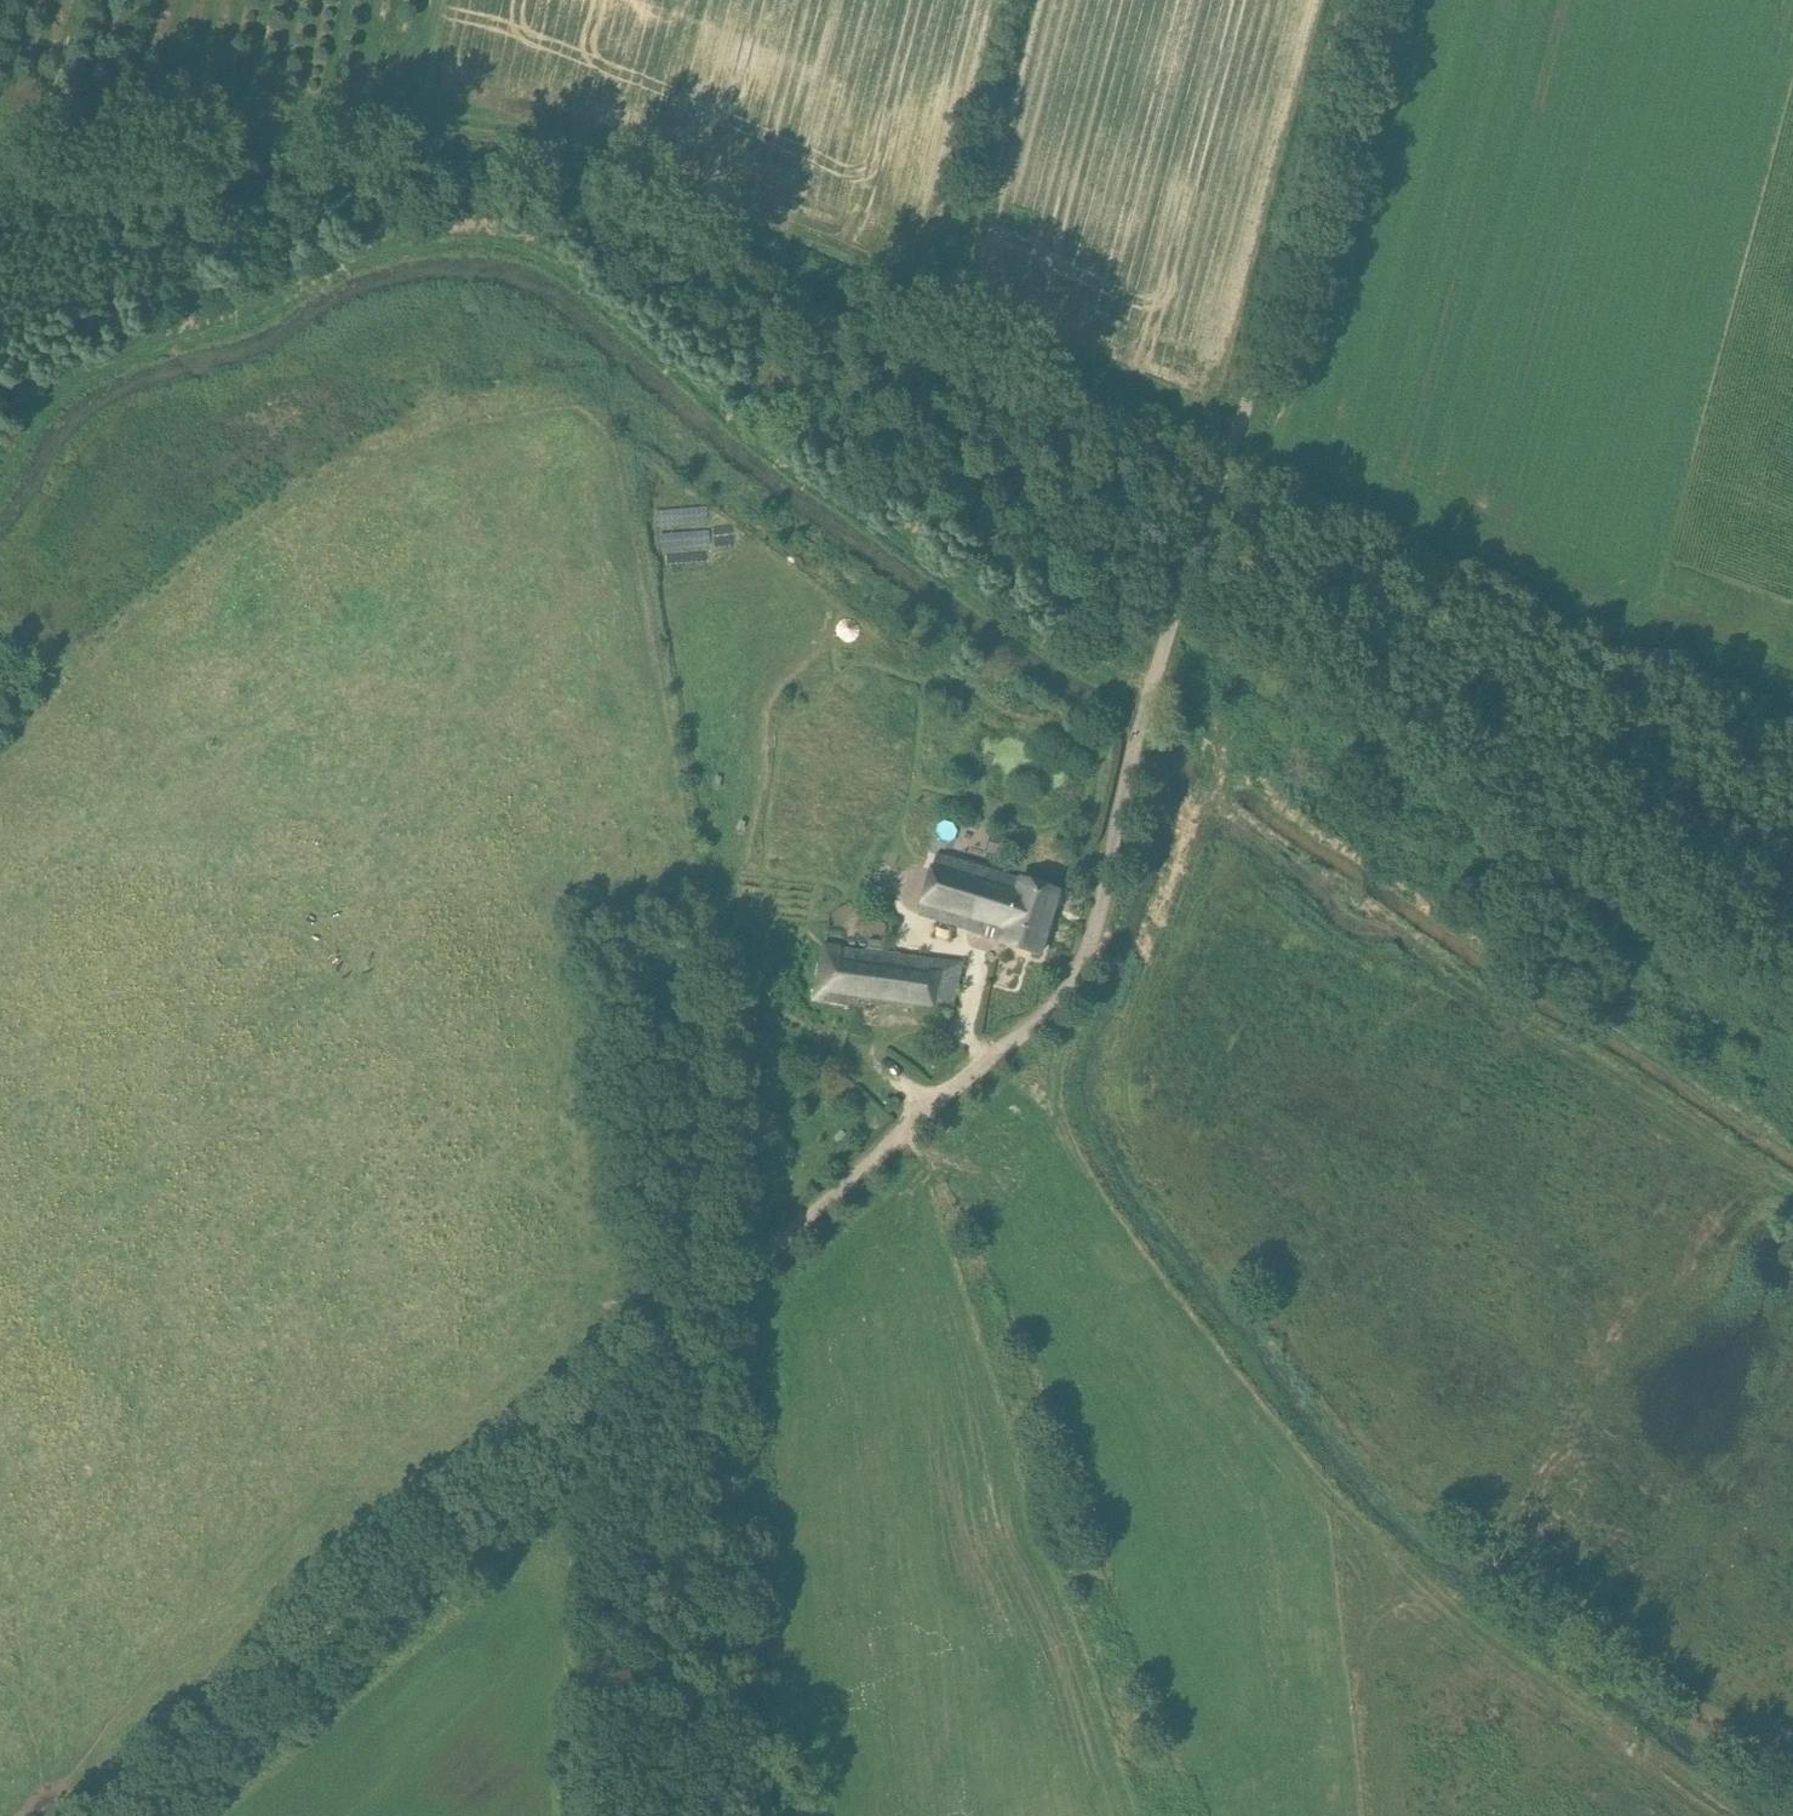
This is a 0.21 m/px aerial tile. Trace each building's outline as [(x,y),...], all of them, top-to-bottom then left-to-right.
[(660,526),(710,520),(709,505),(658,510),(660,526)] [(662,547),(712,545),(711,530),(662,531),(662,547)] [(1011,859),(1015,842),(992,836),(987,853),(1011,859)] [(1040,956),(1060,892),(937,855),(919,915),(1002,940),(1001,944),(1040,956)] [(815,998),(815,999),(858,1006),(860,1001),(952,1013),(964,963),(824,946),(816,998),(815,998)]
